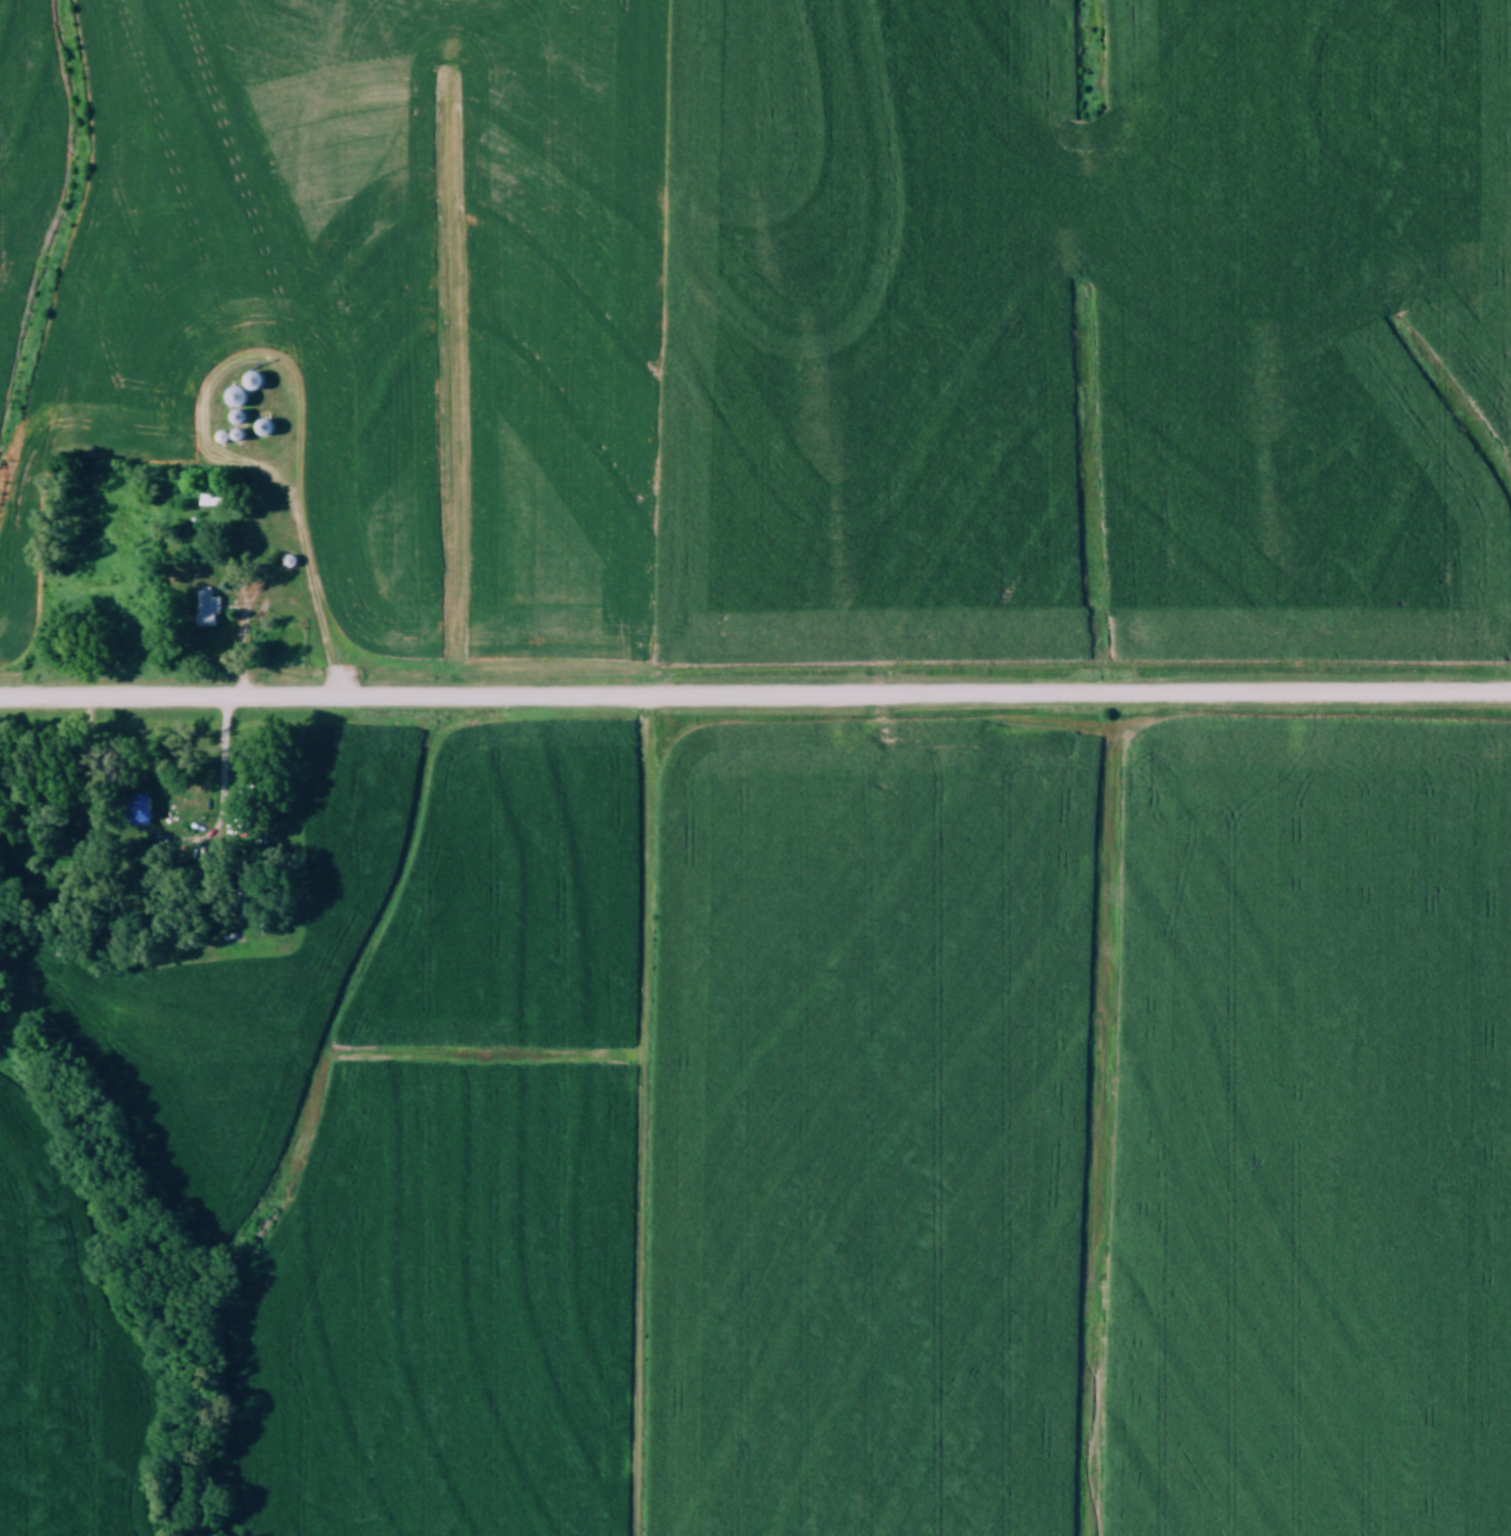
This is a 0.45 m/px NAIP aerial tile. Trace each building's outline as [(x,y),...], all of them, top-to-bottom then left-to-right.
[(241,384),(250,389),(256,379),(247,374),(241,384)] [(224,406),(239,406),(238,387),(223,388),(224,406)] [(266,420),(252,419),(252,435),(266,435),(266,420)] [(215,506),(215,491),(198,491),(198,506),(215,506)] [(194,627),(219,627),(219,597),(212,597),(212,590),(194,590),(194,627)] [(145,825),(145,797),(123,797),(123,825),(145,825)]
